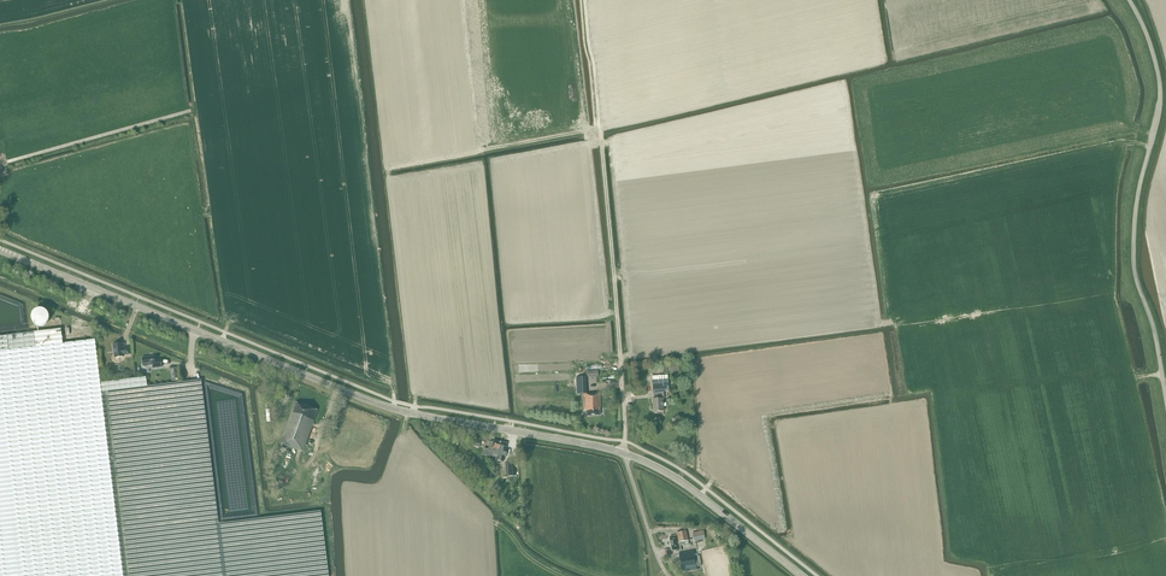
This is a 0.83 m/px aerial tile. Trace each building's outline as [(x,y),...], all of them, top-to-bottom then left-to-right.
[(47,327),(50,314),(37,312),(36,318),(35,318),(34,322),(41,324),(40,326),(47,327)] [(95,339),(63,343),(61,329),(0,337),(0,575),(329,575),(321,512),(219,524),(201,380),(147,387),(146,377),(100,382),(95,339)] [(123,343),(113,345),(115,358),(124,357),(124,355),(131,354),(130,347),(123,348),(123,343)] [(142,358),(143,364),(142,365),(146,368),(148,366),(153,365),(153,368),(162,367),(161,359),(155,360),(154,356),(142,358)] [(600,366),(600,364),(588,364),(588,376),(599,376),(599,369),(603,369),(603,366),(600,366)] [(668,379),(653,380),(653,390),(669,389),(668,379)] [(653,394),(654,399),(653,399),(653,412),(655,412),(655,413),(658,413),(658,412),(664,411),(663,399),(664,399),(664,393),(653,394)] [(588,394),(583,395),(584,411),(587,411),(587,416),(600,416),(600,415),(599,407),(601,407),(600,394),(588,394)] [(300,404),(295,402),(281,444),(303,452),(318,410),(313,408),(300,404)] [(471,446),(479,447),(481,441),(472,439),(471,446)] [(499,452),(501,442),(494,440),(494,442),(493,448),(494,448),(493,449),(495,449),(494,451),(499,452)] [(482,455),(491,457),(493,448),(494,442),(490,441),(488,449),(483,448),(482,455)] [(499,452),(498,453),(498,455),(505,456),(505,454),(508,443),(501,442),(499,452)] [(506,462),(505,462),(507,477),(512,477),(512,474),(515,473),(514,461),(506,462)] [(676,552),(682,551),(680,545),(679,545),(678,543),(688,541),(686,531),(676,533),(677,536),(670,537),(672,551),(676,550),(676,552)] [(693,541),(695,541),(705,538),(704,532),(693,534),(694,537),(692,537),(693,541)] [(679,554),(683,572),(697,569),(696,567),(702,566),(699,556),(698,556),(697,554),(695,554),(694,551),(679,554)]
